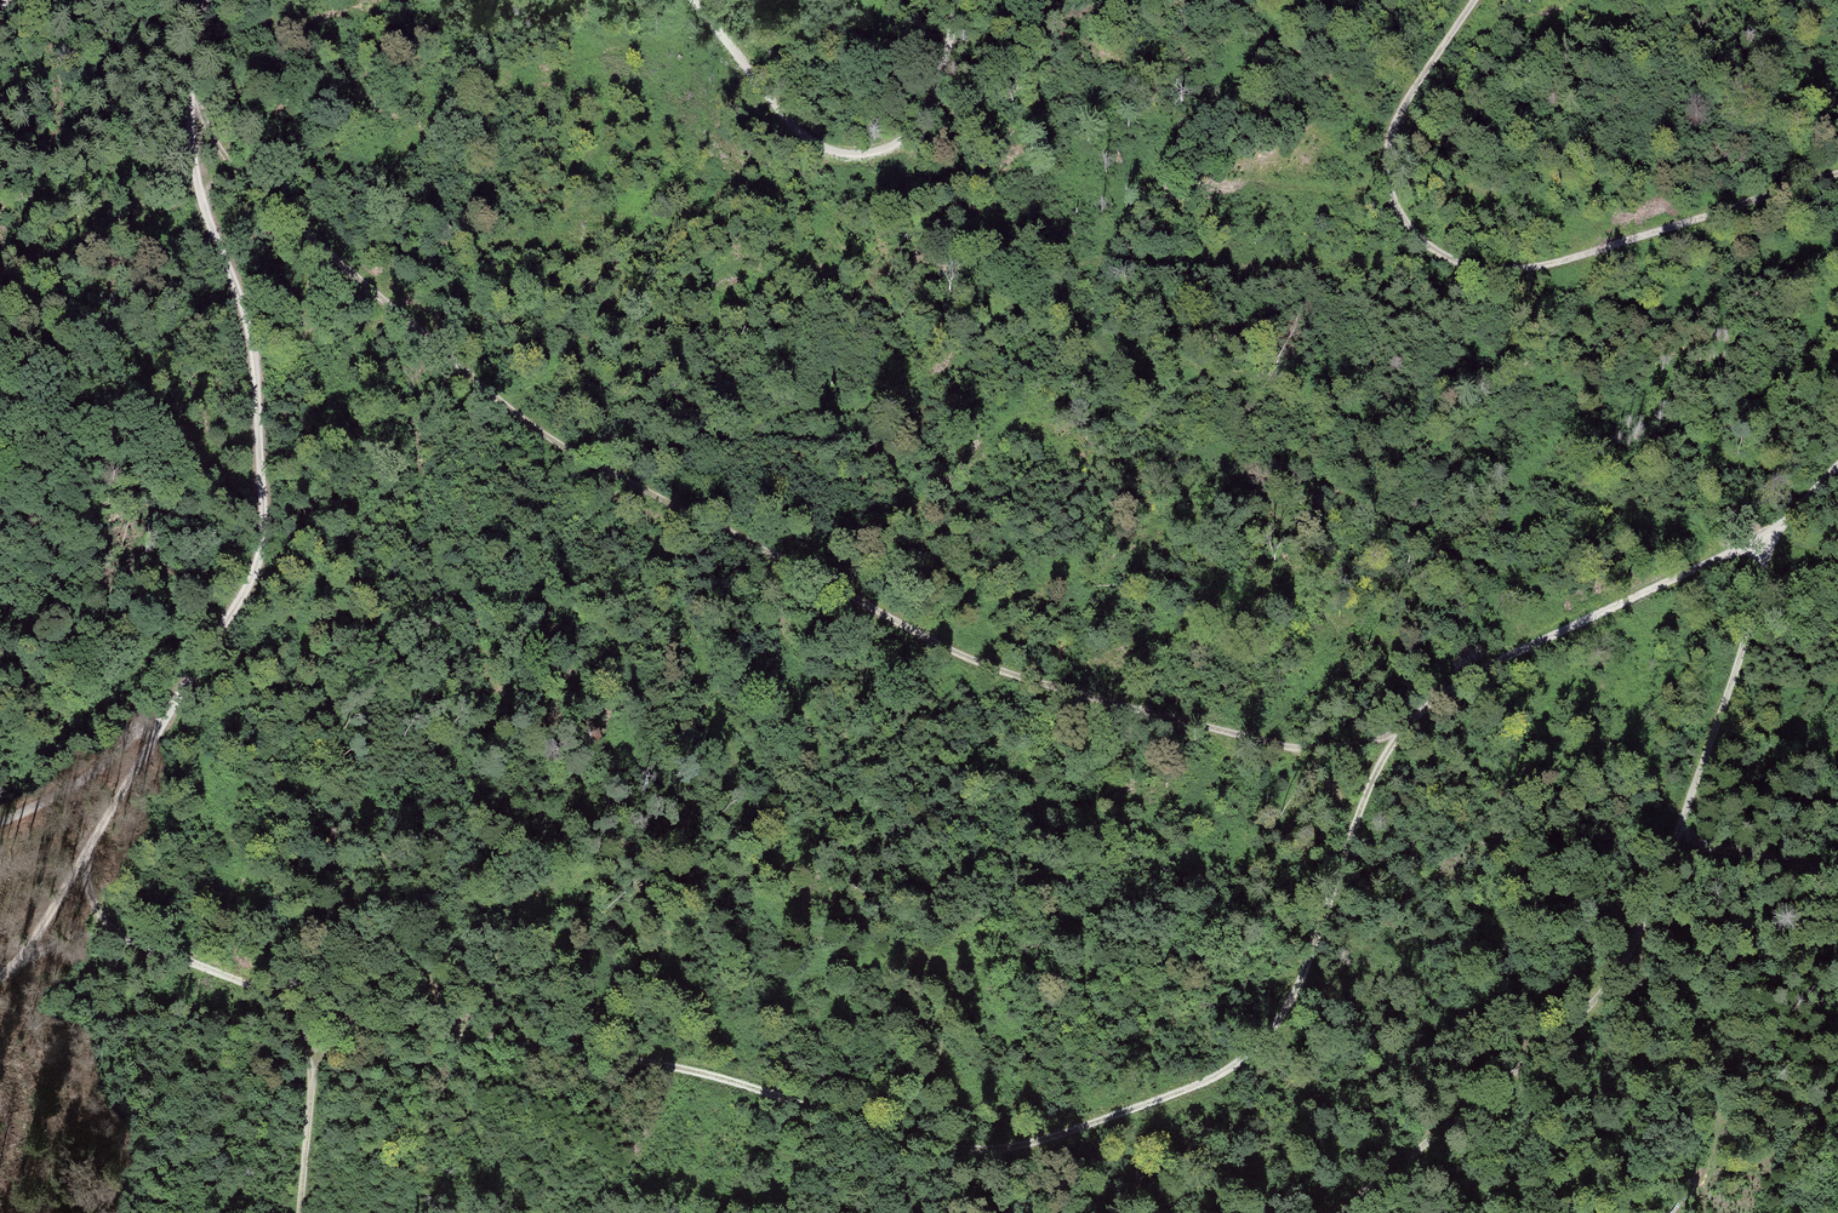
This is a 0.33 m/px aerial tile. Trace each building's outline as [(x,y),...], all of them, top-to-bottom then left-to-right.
[(1750,518),(1740,509),(1732,518),(1742,527),(1750,518)]
